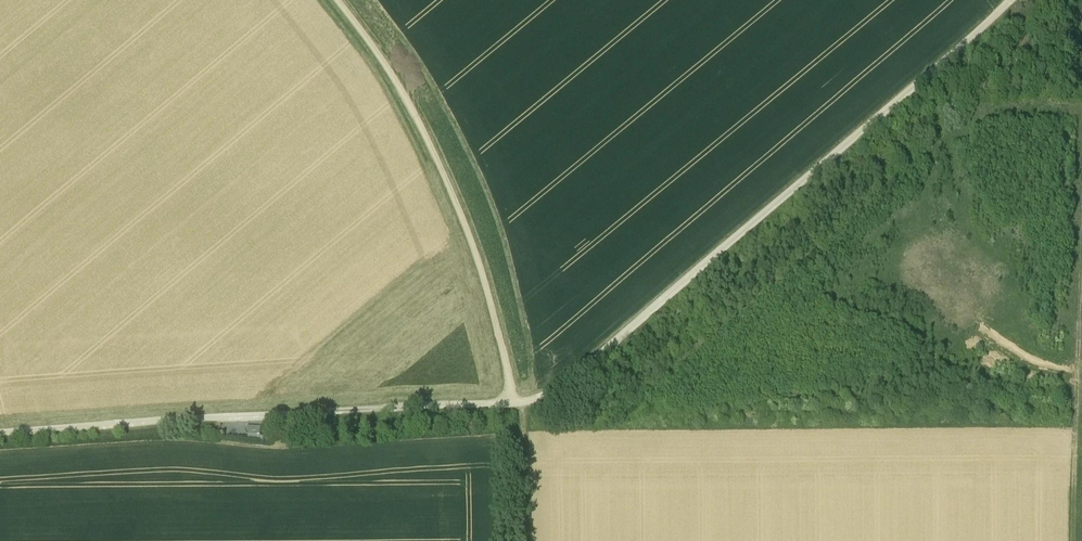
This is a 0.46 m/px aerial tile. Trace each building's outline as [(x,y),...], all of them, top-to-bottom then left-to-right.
[(273,421),(234,423),(233,440),(273,439),(273,421)]
